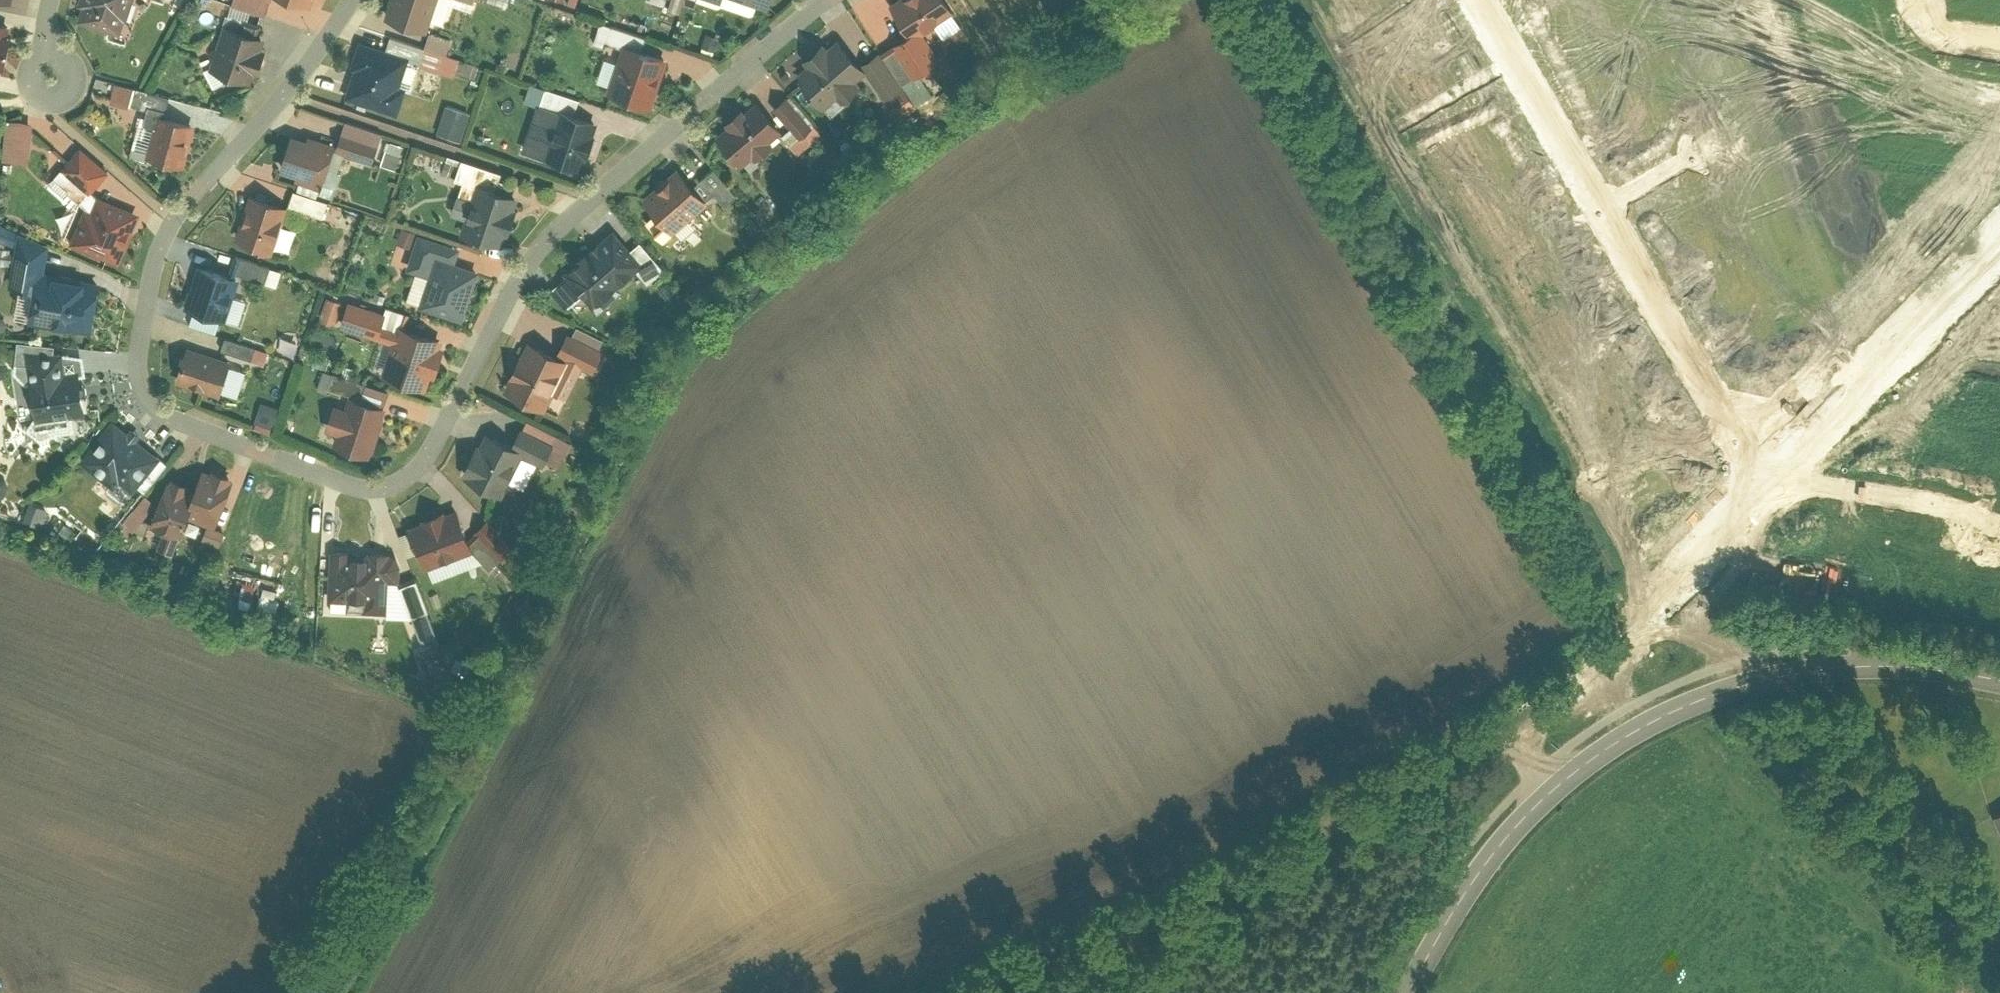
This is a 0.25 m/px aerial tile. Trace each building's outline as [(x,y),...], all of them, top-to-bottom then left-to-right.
[(126,36),(139,0),(89,0),(82,20),(126,36)] [(386,15),(429,30),(439,0),(392,0),(386,15)] [(925,28),(956,8),(951,0),(892,0),(912,29),(883,48),(905,81),(943,55),(925,28)] [(0,22),(0,64),(9,24),(0,22)] [(214,66),(253,80),(267,38),(229,25),(214,66)] [(392,36),(388,48),(363,41),(348,94),(400,109),(414,60),(454,73),(459,58),(392,36)] [(882,50),(864,62),(842,37),(800,74),(827,105),(868,69),(885,94),(903,82),(882,50)] [(610,90),(654,105),(670,57),(626,42),(610,90)] [(136,86),(116,81),(111,100),(130,105),(136,86)] [(886,95),(898,114),(918,100),(906,82),(886,95)] [(546,85),(541,102),(576,113),(581,96),(546,85)] [(170,94),(137,86),(133,101),(166,109),(170,94)] [(791,92),(770,110),(759,97),(718,132),(744,163),(782,132),(799,151),(824,130),(791,92)] [(526,149),(584,167),(598,120),(576,113),(541,102),(526,149)] [(448,103),(439,132),(463,140),(472,111),(448,103)] [(148,149),(184,162),(198,124),(162,111),(148,149)] [(6,158),(30,161),(35,121),(10,118),(6,158)] [(334,185),(344,156),(372,165),(383,131),(347,120),(339,145),(295,132),(283,169),(334,185)] [(57,175),(88,203),(72,240),(120,261),(142,211),(93,190),(92,190),(110,169),(83,145),(57,175)] [(402,153),(388,148),(384,162),(398,166),(402,153)] [(458,178),(479,184),(474,197),(460,192),(453,211),(468,216),(463,229),(504,243),(521,194),(497,186),(503,169),(465,157),(458,178)] [(647,193),(678,227),(709,200),(679,165),(647,193)] [(739,191),(716,165),(695,183),(708,197),(716,190),(727,201),(739,191)] [(330,198),(296,189),(292,204),(326,213),(330,198)] [(237,236),(275,249),(289,205),(252,193),(237,236)] [(18,244),(13,284),(37,287),(33,320),(95,328),(102,278),(47,271),(51,242),(0,221),(0,236),(18,244)] [(404,225),(399,240),(413,244),(418,229),(404,225)] [(421,227),(409,265),(432,273),(438,253),(458,260),(464,241),(421,227)] [(566,270),(568,273),(554,285),(571,304),(585,292),(596,304),(638,267),(650,280),(667,264),(642,238),(632,248),(614,227),(566,270)] [(272,265),(238,254),(233,269),(267,280),(272,265)] [(421,304),(464,319),(481,269),(438,254),(421,304)] [(186,304),(226,317),(241,275),(200,262),(186,304)] [(321,316),(336,321),(344,299),(328,294),(321,316)] [(384,373),(429,387),(445,336),(409,325),(414,309),(386,300),(383,309),(348,298),(340,324),(394,341),(384,373)] [(579,324),(575,333),(570,330),(560,351),(596,369),(606,348),(601,346),(606,337),(579,324)] [(270,348),(227,335),(224,346),(266,360),(270,348)] [(547,407),(555,390),(570,397),(585,364),(529,338),(506,388),(547,407)] [(29,351),(39,418),(87,411),(82,372),(68,374),(64,346),(29,351)] [(232,359),(191,346),(181,379),(221,392),(232,359)] [(369,380),(336,370),(331,386),(364,397),(369,380)] [(336,442),(374,454),(390,406),(352,394),(349,402),(338,398),(328,427),(340,431),(336,442)] [(256,420),(274,427),(281,406),(263,400),(256,420)] [(115,417),(81,458),(116,487),(122,480),(134,489),(162,455),(115,417)] [(574,439),(529,418),(516,445),(486,431),(465,475),(505,493),(524,451),(546,461),(548,457),(562,463),(574,439)] [(158,545),(175,552),(190,514),(217,525),(236,476),(207,465),(199,484),(172,473),(152,522),(165,527),(158,545)] [(147,493),(124,521),(133,529),(157,501),(147,493)] [(43,524),(49,511),(35,505),(30,518),(43,524)] [(413,523),(430,566),(475,548),(459,505),(413,523)] [(514,544),(488,516),(477,526),(481,531),(472,539),(476,549),(492,565),(514,544)] [(209,523),(203,538),(220,545),(226,530),(209,523)] [(388,611),(389,580),(402,580),(403,551),(373,550),(373,554),(353,553),(354,550),(333,549),(330,598),(348,599),(348,609),(388,611)] [(412,615),(430,609),(418,577),(400,584),(412,615)] [(1990,812),(1999,834),(1999,807),(1990,812)]
